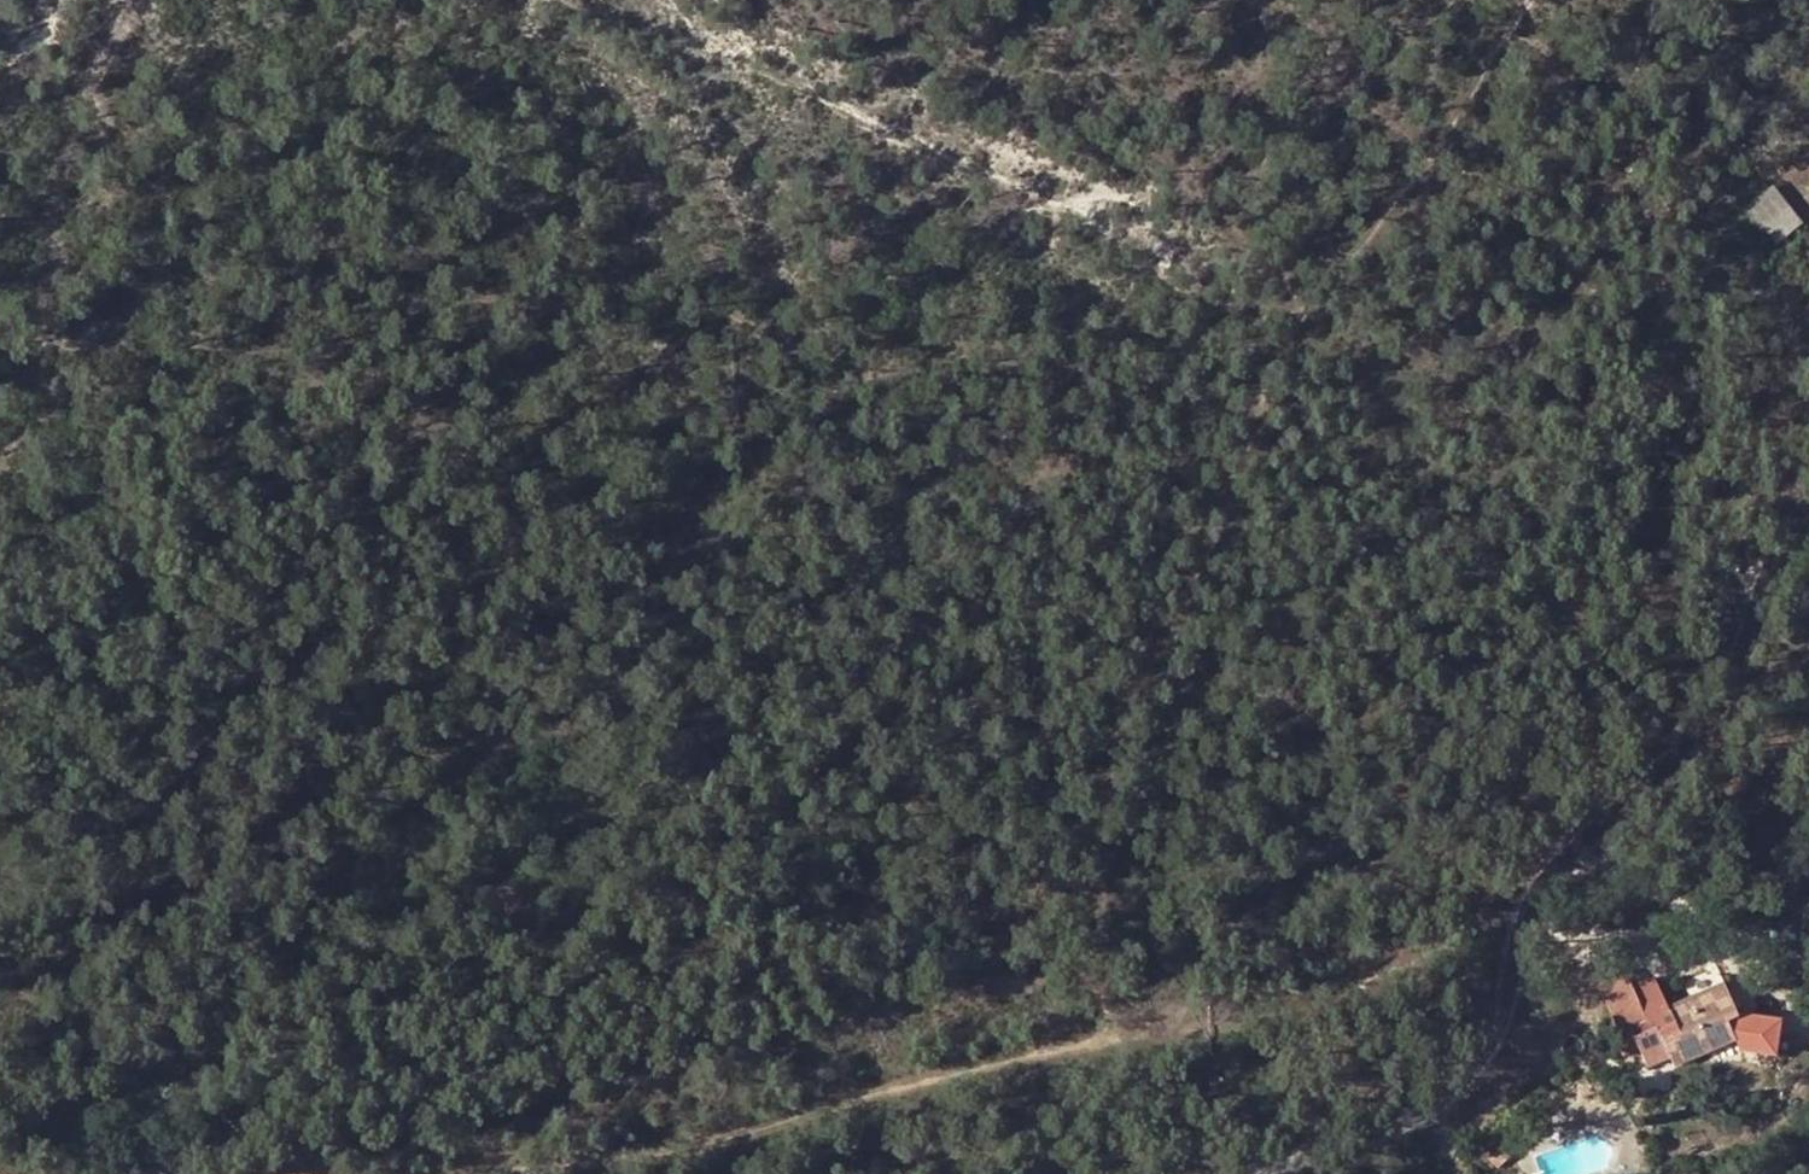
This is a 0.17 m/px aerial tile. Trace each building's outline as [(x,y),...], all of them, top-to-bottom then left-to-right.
[(1762,228),(1775,243),(1803,223),(1776,188),(1744,210),(1760,229),(1762,228)] [(1735,1045),(1727,1026),(1712,990),(1668,1009),(1670,1013),(1645,1022),(1635,994),(1627,973),(1597,985),(1619,1039),(1615,1041),(1622,1058),(1640,1052),(1647,1072),(1672,1062),(1675,1068),(1735,1045)] [(1712,990),(1727,1026),(1740,1021),(1724,984),(1712,990)] [(1645,1022),(1670,1013),(1668,1009),(1660,991),(1654,994),(1651,987),(1635,994),(1645,1022)]
